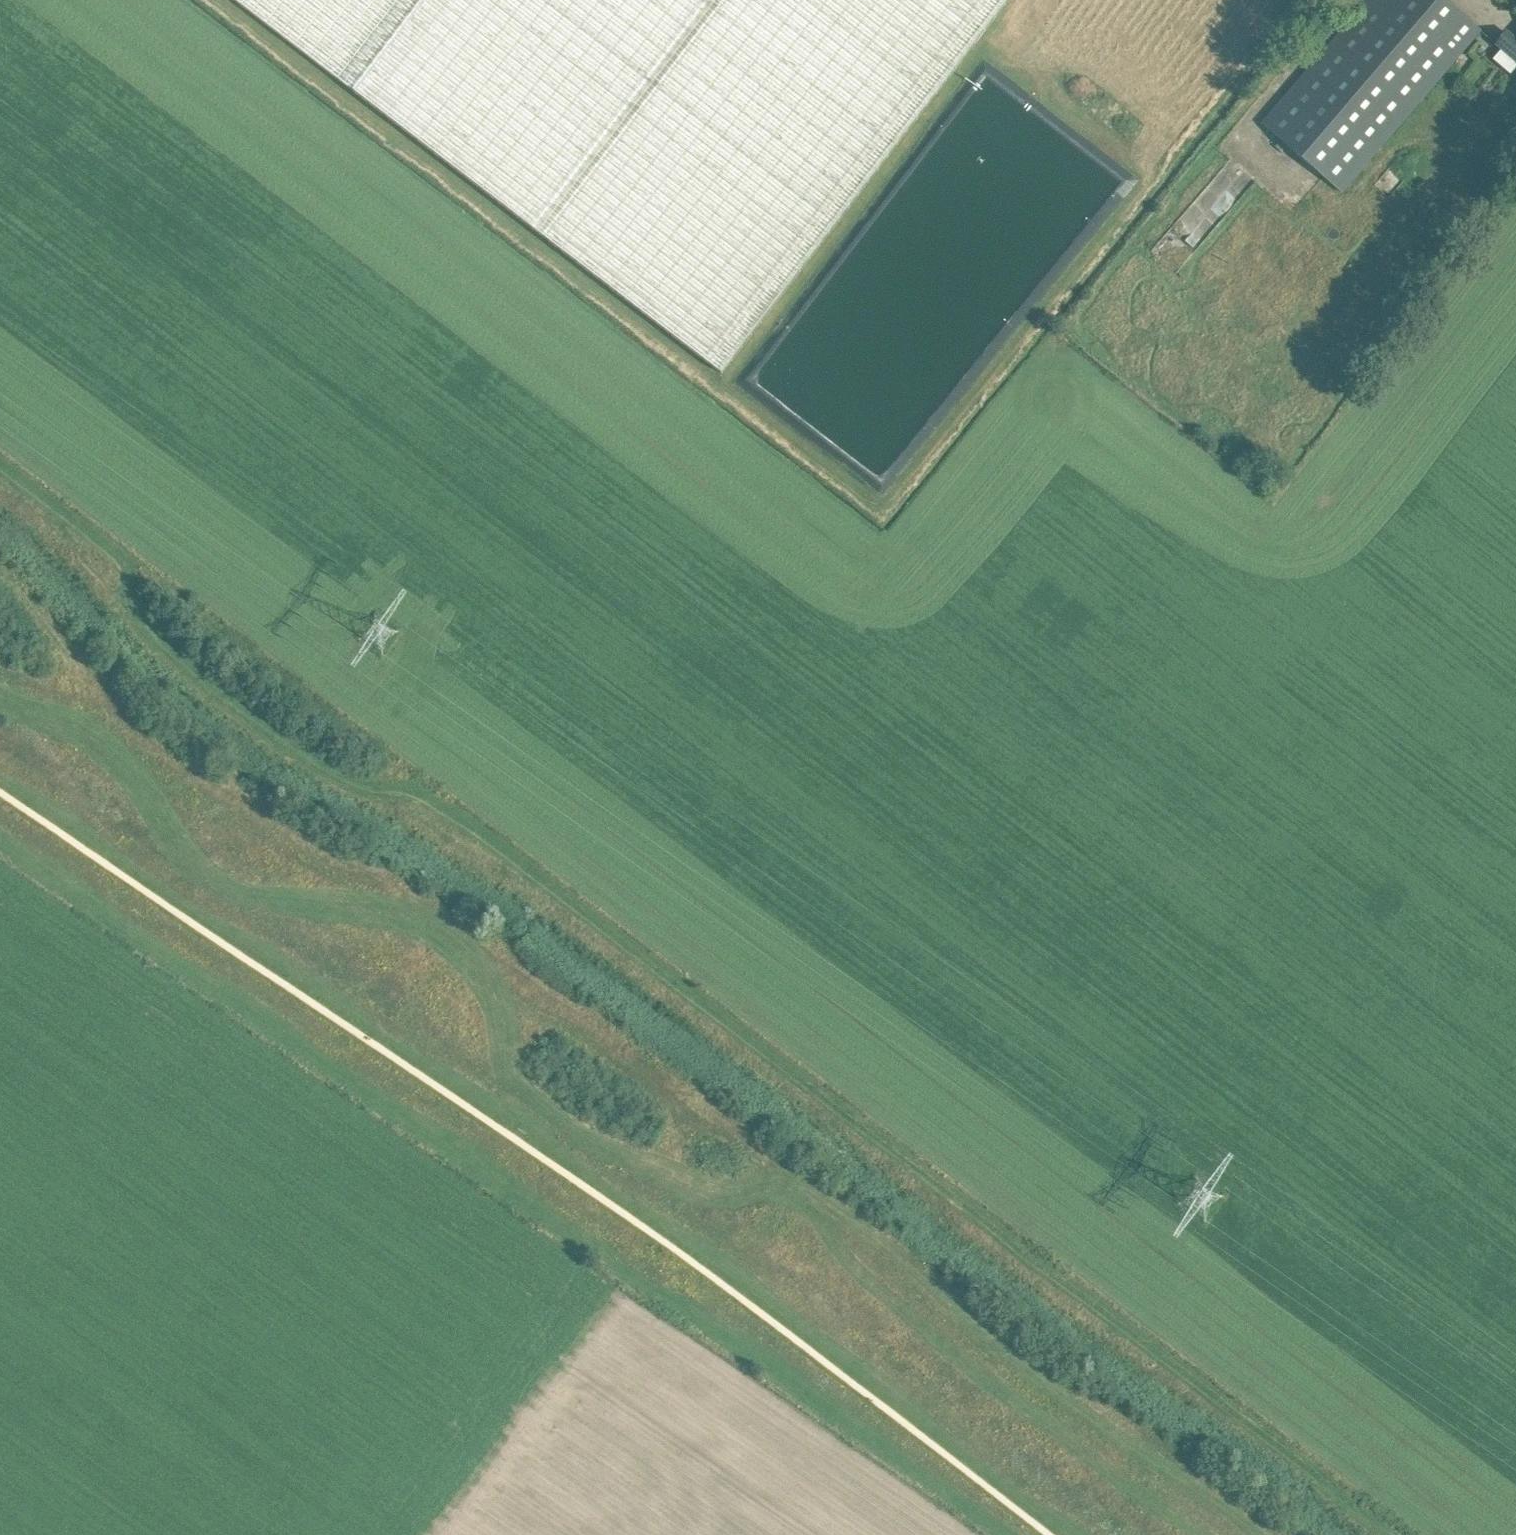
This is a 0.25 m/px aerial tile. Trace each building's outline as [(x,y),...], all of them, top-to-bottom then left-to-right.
[(353,90),(721,373),(1006,0),(235,0),(353,90)] [(1467,45),(1480,30),(1445,0),(1367,0),(1261,123),(1341,192),(1467,45)] [(1506,32),(1496,44),(1515,61),(1515,40),(1506,32)]
